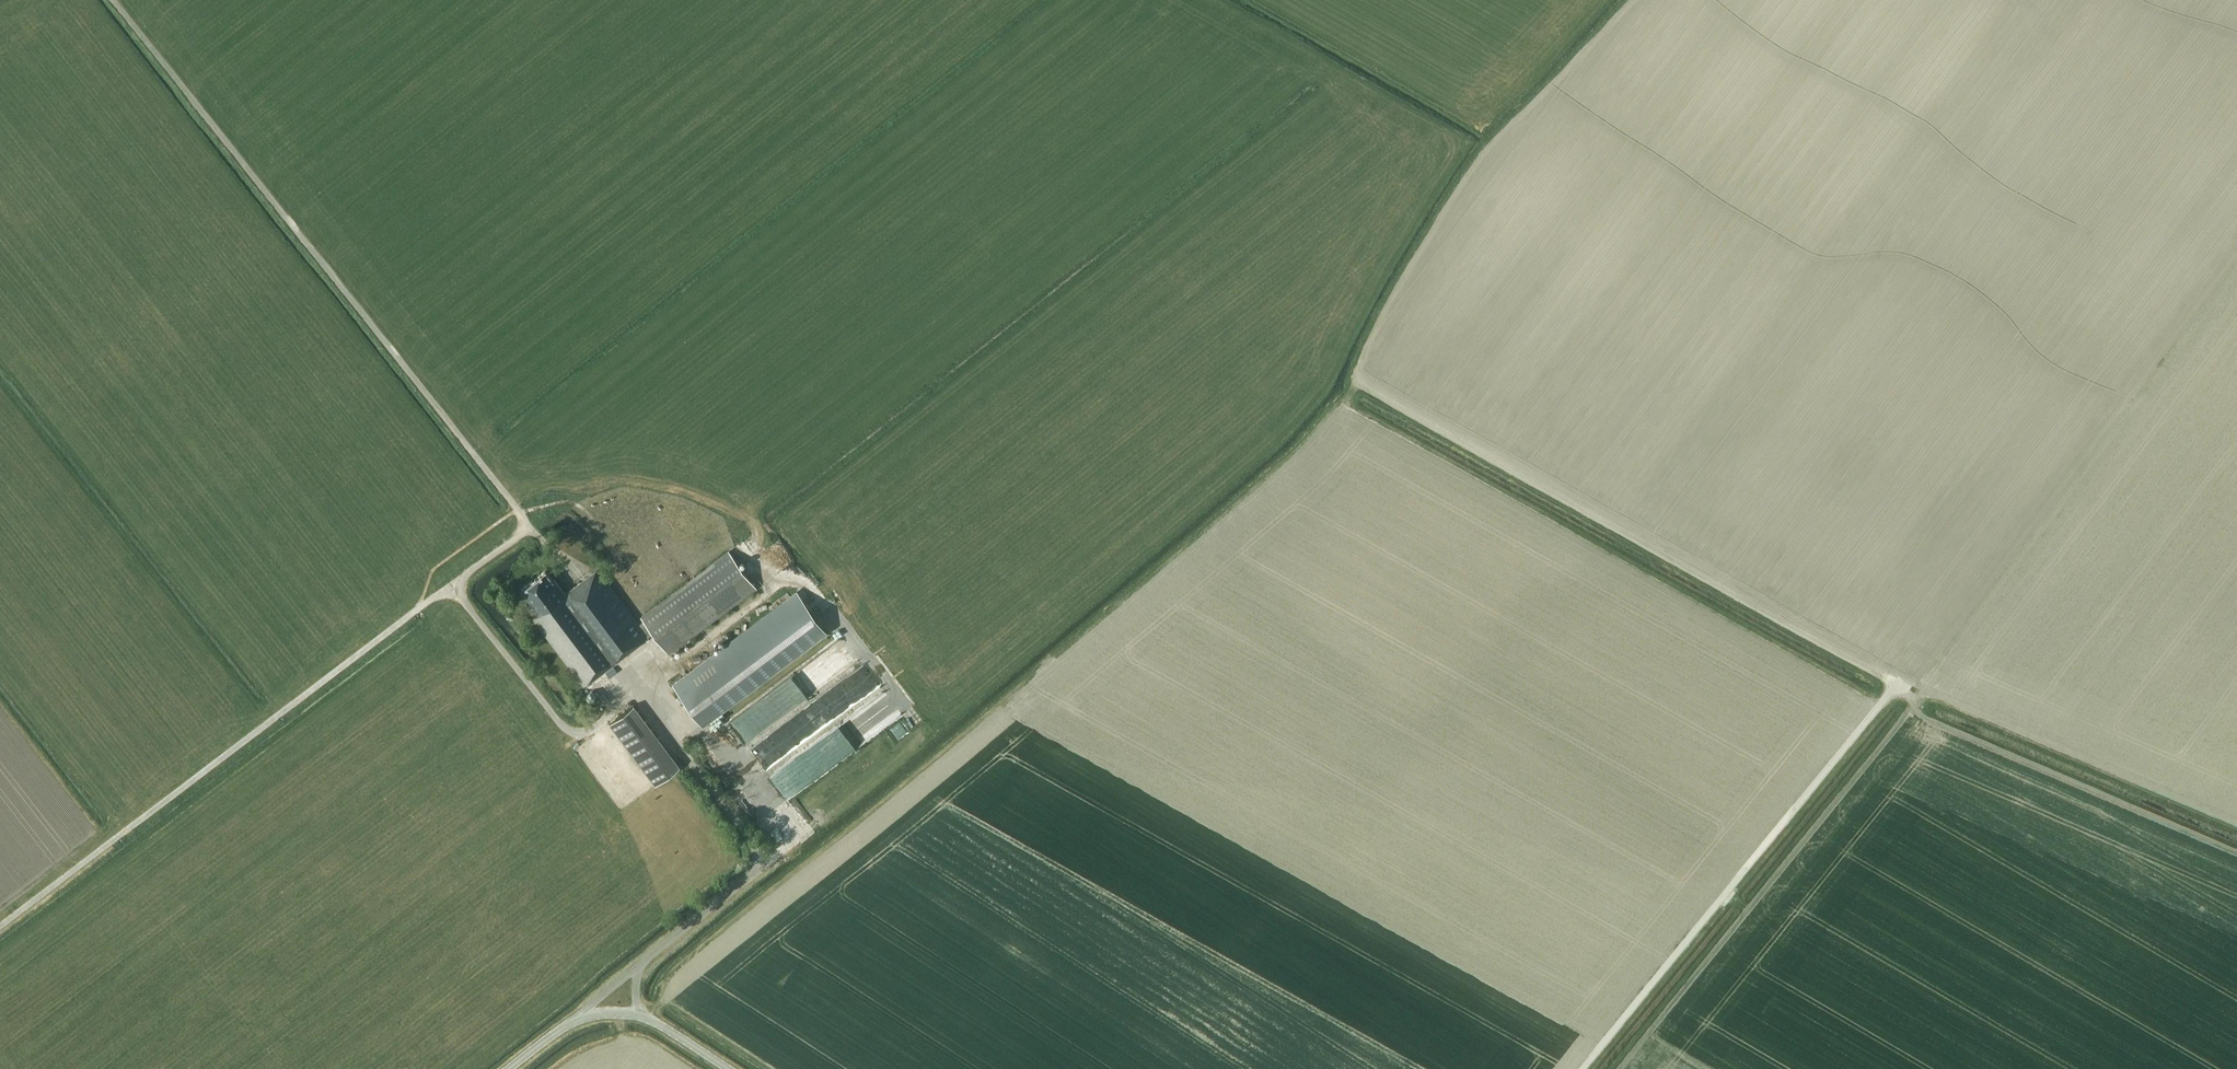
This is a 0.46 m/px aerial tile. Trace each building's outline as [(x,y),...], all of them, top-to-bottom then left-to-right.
[(646,636),(653,631),(669,652),(756,587),(728,550),(641,616),(644,620),(638,625),(596,569),(564,594),(553,579),(552,580),(544,569),(520,587),(541,615),(534,620),(582,684),(646,636)] [(796,592),(672,684),(703,725),(826,631),(796,592)] [(635,707),(611,725),(657,786),(682,768),(635,707)] [(816,713),(819,713),(819,707),(807,707),(808,717),(817,717),(816,713)] [(751,748),(770,771),(799,747),(795,743),(806,734),(800,726),(807,720),(798,710),(751,748)]
